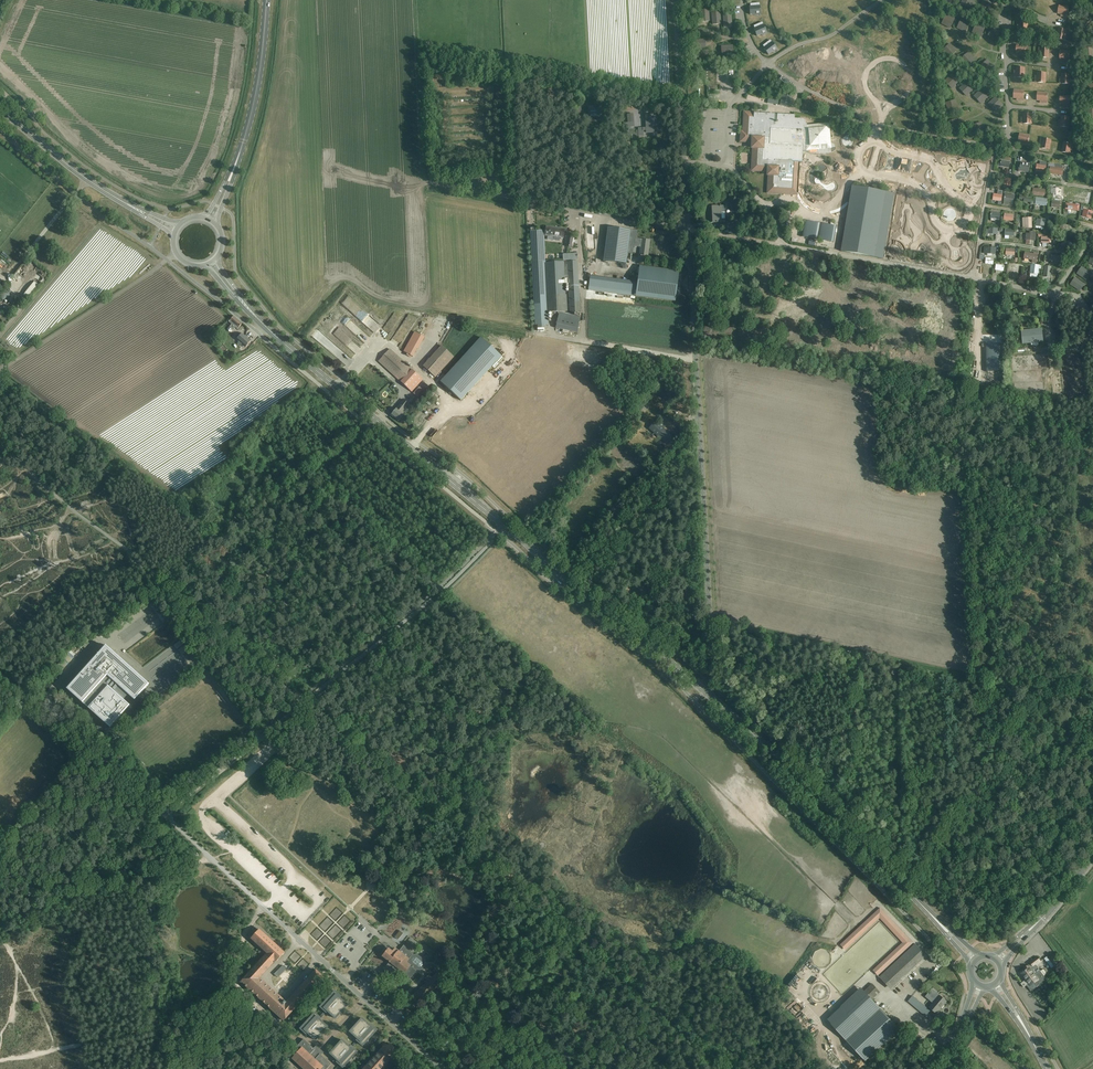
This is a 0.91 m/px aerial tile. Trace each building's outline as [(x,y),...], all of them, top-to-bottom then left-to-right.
[(960,5),(970,9),(974,0),(962,0),(960,5)] [(980,8),(990,12),(994,3),(986,0),(983,0),(980,8)] [(749,7),(750,11),(750,15),(761,14),(760,6),(759,3),(757,4),(757,6),(749,7)] [(1059,6),(1058,13),(1061,14),(1061,16),(1064,17),(1065,14),(1068,15),(1069,7),(1059,6)] [(706,21),(709,21),(708,9),(701,10),(701,19),(706,19),(706,21)] [(712,13),(713,24),(716,24),(716,22),(720,22),(720,12),(712,13)] [(955,19),(946,14),(941,24),(950,28),(955,19)] [(1092,21),(1092,20),(1087,14),(1078,22),(1085,29),(1092,21)] [(732,25),(731,15),(723,16),(724,27),(727,27),(727,25),(732,25)] [(961,19),(957,28),(966,33),(970,23),(961,19)] [(1020,28),(1020,32),(1028,31),(1028,21),(1020,22),(1020,25),(1018,25),(1018,28),(1020,28)] [(761,26),(754,29),(757,36),(767,32),(764,25),(763,25),(762,23),(760,24),(761,26)] [(986,27),(977,23),(972,33),(981,37),(986,27)] [(987,37),(996,41),(1001,31),(992,27),(987,37)] [(703,32),(702,29),(691,29),(691,37),(701,36),(700,32),(703,32)] [(1067,30),(1059,29),(1058,32),(1056,32),(1056,35),(1058,35),(1057,39),(1065,40),(1067,30)] [(705,40),(694,40),(694,48),(704,47),(703,43),(706,43),(705,40)] [(770,44),(764,49),(768,55),(777,48),(772,43),(770,40),(768,42),(770,44)] [(942,51),(949,58),(957,51),(950,44),(942,51)] [(1017,45),(1016,53),(1019,53),(1019,55),(1023,56),(1023,53),(1026,54),(1027,46),(1017,45)] [(721,46),(721,49),(724,49),(724,54),(733,53),(733,46),(721,46)] [(1041,54),(1041,58),(1049,58),(1049,48),(1041,48),(1041,51),(1039,51),(1039,54),(1041,54)] [(1085,60),(1092,59),(1092,49),(1092,48),(1084,48),(1085,60)] [(696,51),(697,59),(707,58),(706,54),(708,54),(708,51),(696,51)] [(1060,51),(1060,59),(1063,59),(1063,61),(1067,61),(1067,59),(1070,59),(1070,51),(1060,51)] [(960,60),(967,67),(975,60),(968,52),(960,60)] [(980,67),(987,74),(995,67),(988,59),(980,67)] [(1017,74),(1017,78),(1025,78),(1025,68),(1017,68),(1017,71),(1015,71),(1015,74),(1017,74)] [(1046,73),(1038,72),(1038,76),(1036,76),(1036,79),(1038,79),(1038,83),(1046,83),(1046,73)] [(952,89),(959,82),(952,74),(945,81),(952,89)] [(1070,74),(1062,74),(1062,77),(1060,77),(1060,81),(1062,81),(1062,84),(1070,84),(1070,74)] [(966,96),(974,89),(966,82),(959,89),(966,96)] [(974,96),(981,104),(988,97),(981,89),(974,96)] [(1014,90),(1014,98),(1017,98),(1017,100),(1020,101),(1020,98),(1024,99),(1024,91),(1014,90)] [(1038,92),(1037,100),(1040,100),(1040,103),(1044,103),(1044,101),(1047,101),(1048,93),(1038,92)] [(789,107),(790,101),(791,94),(783,93),(780,105),(789,107)] [(1060,96),(1060,104),(1063,104),(1063,106),(1067,106),(1067,104),(1070,104),(1070,96),(1060,96)] [(995,111),(1003,105),(995,97),(988,103),(995,111)] [(959,109),(956,100),(945,103),(948,113),(959,109)] [(604,117),(603,106),(588,107),(588,118),(604,117)] [(741,131),(740,142),(752,142),(752,144),(752,137),(764,138),(763,148),(755,148),(754,164),(754,165),(754,166),(755,167),(755,168),(756,168),(757,169),(758,169),(759,169),(768,170),(767,175),(770,175),(770,184),(769,184),(769,185),(768,186),(768,187),(768,188),(768,189),(768,190),(769,191),(770,192),(771,193),(772,193),(773,193),(774,193),(775,193),(776,192),(777,191),(789,192),(788,194),(797,194),(799,162),(802,163),(803,163),(803,162),(802,162),(803,154),(803,151),(805,152),(813,153),(818,154),(822,154),(827,154),(831,153),(831,150),(832,150),(832,149),(832,148),(835,148),(835,146),(834,145),(833,144),(832,144),(831,144),(829,123),(807,125),(807,124),(806,122),(805,120),(804,119),(802,119),(801,119),(794,119),(794,115),(777,114),(777,121),(774,121),(775,114),(754,113),(754,111),(754,113),(744,112),(743,131),(741,131)] [(1032,114),(1024,114),(1024,117),(1022,117),(1022,120),(1024,120),(1024,124),(1032,124),(1032,114)] [(646,121),(646,128),(643,128),(643,130),(646,130),(647,133),(656,132),(656,129),(657,129),(657,128),(656,128),(656,121),(655,122),(655,115),(646,115),(646,121)] [(1069,117),(1062,117),(1061,120),(1059,120),(1059,123),(1061,123),(1060,127),(1068,127),(1069,117)] [(946,122),(950,132),(959,129),(956,119),(946,122)] [(985,132),(982,122),(971,125),(974,135),(985,132)] [(1020,134),(1019,142),(1022,142),(1021,144),(1025,145),(1025,143),(1028,144),(1030,136),(1020,134)] [(1042,145),(1042,148),(1050,150),(1051,140),(1044,138),(1043,142),(1041,141),(1040,145),(1042,145)] [(1064,142),(1062,152),(1070,153),(1071,150),(1073,151),(1073,147),(1071,147),(1072,144),(1064,142)] [(919,155),(930,157),(932,148),(924,146),(924,149),(921,148),(919,155)] [(1047,162),(1043,162),(1043,164),(1041,164),(1041,165),(1037,164),(1035,172),(1046,173),(1047,162)] [(1021,166),(1019,166),(1018,172),(1030,173),(1031,163),(1021,163),(1021,166)] [(1049,174),(1063,176),(1064,168),(1063,168),(1063,166),(1055,164),(1055,167),(1050,166),(1049,174)] [(884,258),(884,253),(894,193),(853,186),(842,251),(884,258)] [(1062,196),(1062,187),(1056,187),(1056,188),(1053,188),(1053,199),(1056,199),(1060,199),(1060,201),(1064,201),(1064,196),(1062,196)] [(1032,196),(1045,196),(1045,189),(1033,188),(1032,196)] [(1012,195),(1007,194),(1007,191),(1004,190),(1004,194),(1005,194),(1004,202),(1013,202),(1014,196),(1012,196),(1012,195)] [(1002,195),(1003,191),(998,191),(998,194),(993,194),(993,200),(1002,201),(1002,195)] [(1032,197),(1020,195),(1019,199),(1024,200),(1024,202),(1031,203),(1031,204),(1033,205),(1034,201),(1032,200),(1032,197)] [(1086,195),(1084,204),(1090,205),(1092,196),(1086,195)] [(1035,204),(1047,205),(1048,198),(1035,197),(1034,201),(1036,202),(1035,204)] [(724,206),(717,206),(712,206),(713,223),(725,222),(725,219),(721,219),(721,212),(724,211),(724,206)] [(1091,219),(1092,213),(1092,208),(1085,206),(1082,216),(1091,219)] [(1001,213),(991,212),(990,219),(991,219),(991,221),(996,221),(996,219),(1000,220),(1001,213)] [(1032,228),(1032,218),(1024,218),(1024,226),(1026,226),(1026,228),(1032,228)] [(1043,233),(1047,234),(1048,229),(1045,229),(1046,220),(1037,219),(1036,225),(1035,225),(1035,228),(1041,229),(1041,227),(1044,227),(1043,233)] [(547,227),(546,230),(545,236),(553,237),(553,240),(560,241),(560,238),(564,238),(565,229),(547,227)] [(608,228),(603,261),(626,264),(628,246),(630,238),(631,231),(620,229),(620,227),(619,227),(619,229),(608,228)] [(1068,234),(1083,238),(1084,232),(1073,229),(1073,228),(1070,227),(1070,228),(1069,228),(1068,234)] [(581,313),(578,261),(546,263),(544,230),(530,231),(535,325),(537,325),(538,331),(545,331),(544,327),(546,327),(546,325),(549,324),(548,312),(568,311),(567,295),(566,295),(565,276),(568,276),(570,313),(581,313)] [(1036,232),(1030,232),(1030,234),(1026,233),(1026,240),(1035,241),(1036,232)] [(829,243),(831,234),(827,233),(822,233),(821,238),(825,239),(825,242),(829,243)] [(567,234),(565,246),(573,247),(574,240),(575,235),(567,234)] [(630,238),(628,246),(641,248),(640,255),(648,256),(650,240),(642,239),(630,238)] [(1061,246),(1068,248),(1070,242),(1063,240),(1061,246)] [(1025,252),(1024,259),(1032,260),(1032,263),(1037,264),(1039,254),(1034,253),(1034,254),(1025,252)] [(981,269),(990,270),(991,264),(993,265),(993,261),(986,260),(985,263),(982,263),(981,269)] [(1031,265),(1030,274),(1038,275),(1039,269),(1041,269),(1041,266),(1031,265)] [(639,266),(637,282),(635,296),(675,301),(679,271),(639,266)] [(1045,266),(1043,277),(1043,279),(1043,280),(1047,280),(1047,278),(1051,278),(1052,267),(1045,266)] [(1076,274),(1087,281),(1092,273),(1082,266),(1076,274)] [(635,296),(637,282),(590,276),(588,290),(635,296)] [(1070,285),(1080,291),(1085,284),(1075,277),(1070,285)] [(23,295),(27,298),(38,284),(34,281),(23,295)] [(2,300),(10,296),(7,291),(0,295),(0,296),(2,300)] [(556,328),(570,331),(577,333),(581,317),(559,312),(556,328)] [(234,330),(236,328),(238,329),(242,323),(234,316),(229,322),(231,324),(229,327),(234,330)] [(416,329),(406,347),(406,348),(404,347),(402,351),(412,356),(425,334),(416,329)] [(1023,343),(1031,342),(1031,346),(1039,345),(1038,341),(1043,341),(1042,329),(1022,331),(1023,343)] [(242,333),(238,337),(237,340),(246,347),(251,341),(242,333)] [(481,337),(440,382),(461,401),(502,356),(481,337)] [(435,378),(454,357),(441,346),(422,366),(435,378)] [(390,349),(382,357),(379,361),(412,392),(416,388),(423,379),(390,349)] [(1051,377),(1053,398),(1063,397),(1061,376),(1061,369),(1050,370),(1050,377),(1051,377)] [(476,386),(479,388),(485,382),(482,379),(476,386)] [(419,387),(413,394),(419,398),(425,392),(419,387)] [(404,399),(391,415),(399,421),(402,418),(403,418),(405,416),(405,415),(404,415),(404,414),(402,412),(409,404),(404,399)] [(666,444),(673,436),(655,421),(649,428),(666,444)] [(154,601),(149,605),(163,623),(168,619),(154,601)] [(180,640),(174,646),(177,650),(184,645),(180,640)] [(130,706),(124,700),(128,695),(135,701),(149,684),(106,645),(67,689),(110,728),(130,706)] [(183,655),(189,651),(185,645),(178,650),(183,655)] [(844,949),(880,915),(906,943),(874,973),(877,976),(912,943),(880,909),(841,945),(844,949)] [(252,938),(267,952),(264,955),(273,963),(274,964),(284,952),(259,930),(255,926),(252,929),(253,930),(249,935),(252,938)] [(400,931),(395,937),(398,940),(403,934),(400,931)] [(927,956),(924,953),(921,950),(916,944),(880,977),(891,990),(927,956)] [(411,978),(416,971),(417,970),(418,970),(419,970),(421,970),(423,970),(426,966),(425,961),(417,954),(414,955),(413,954),(414,953),(404,945),(401,949),(400,952),(398,951),(395,948),(392,952),(386,946),(380,954),(390,961),(389,962),(383,970),(393,978),(400,969),(411,978)] [(259,977),(273,963),(264,955),(240,981),(245,986),(246,985),(284,1020),(324,977),(316,970),(286,1002),(259,977)] [(1041,961),(1037,957),(1030,962),(1034,967),(1041,961)] [(813,975),(817,970),(807,961),(803,966),(813,975)] [(937,963),(932,967),(937,971),(941,967),(937,963)] [(1021,984),(1024,988),(1030,984),(1031,986),(1038,981),(1040,984),(1046,979),(1044,976),(1047,974),(1043,969),(1040,971),(1039,969),(1034,972),(1029,965),(1026,968),(1027,969),(1021,974),(1026,980),(1021,984)] [(418,1004),(422,1000),(442,983),(435,975),(435,976),(432,978),(430,975),(426,979),(427,980),(425,982),(427,983),(412,997),(418,1004)] [(863,1023),(876,1011),(880,1007),(873,999),(881,992),(873,983),(848,1006),(863,1023)] [(320,1007),(326,1013),(327,1011),(335,1019),(348,1005),(340,998),(341,996),(335,991),(320,1007)] [(908,1001),(926,1016),(939,1027),(941,1024),(928,1013),(930,1011),(913,995),(908,1001)] [(947,1001),(939,995),(936,998),(937,999),(930,1007),(937,1013),(947,1001)] [(406,1011),(409,1013),(411,1011),(413,1012),(416,1008),(411,1004),(406,1011)] [(795,1006),(790,1011),(794,1016),(800,1011),(795,1006)] [(900,1030),(881,1009),(847,1041),(866,1062),(900,1030)] [(300,1029),(306,1035),(307,1033),(315,1041),(328,1027),(320,1020),(321,1018),(315,1012),(300,1029)] [(349,1032),(357,1039),(356,1040),(362,1046),(377,1030),(371,1024),(370,1025),(362,1018),(349,1032)] [(292,1058),(304,1068),(327,1068),(331,1064),(321,1055),(324,1052),(324,1053),(324,1052),(316,1045),(316,1046),(314,1048),(304,1039),(300,1043),(294,1050),(297,1053),(292,1058)] [(329,1053),(338,1061),(336,1062),(343,1068),(358,1052),(351,1046),(350,1047),(342,1040),(329,1053)] [(379,1051),(365,1067),(364,1065),(361,1068),(362,1068),(382,1068),(396,1054),(393,1050),(395,1048),(390,1044),(388,1046),(384,1043),(382,1046),(383,1047),(379,1051)]
